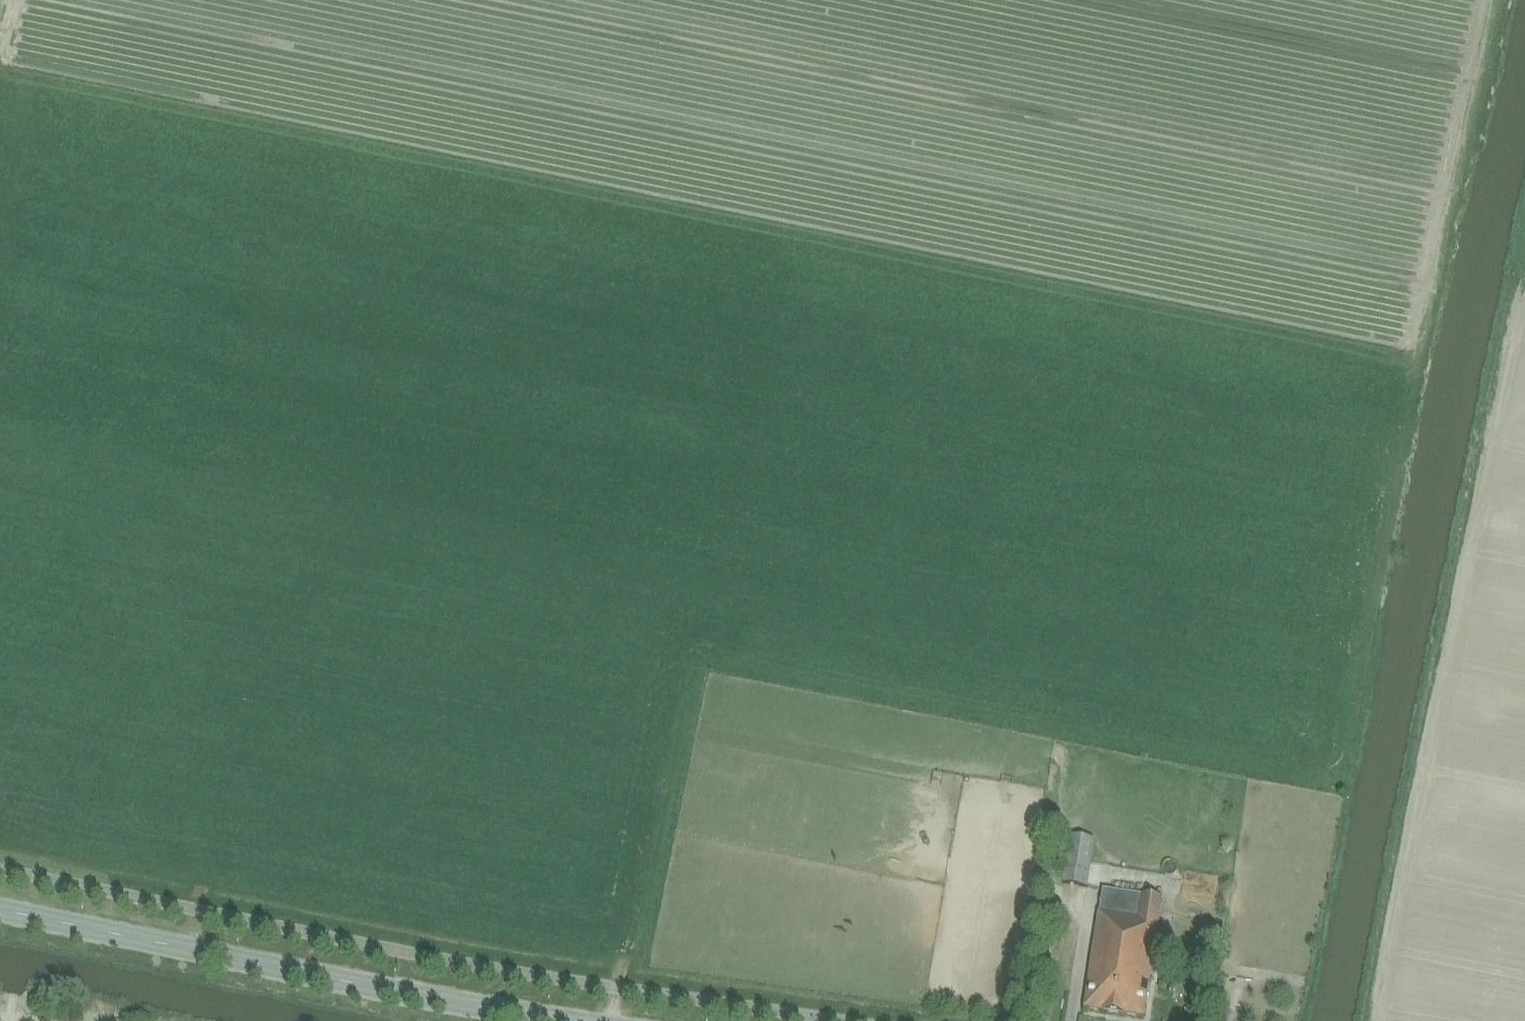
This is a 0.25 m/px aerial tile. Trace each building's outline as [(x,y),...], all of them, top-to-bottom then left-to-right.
[(1095,839),(1070,835),(1062,884),(1088,888),(1095,839)] [(1162,900),(1139,897),(1102,891),(1082,1010),(1142,1018),(1162,900)] [(1187,985),(1171,982),(1169,992),(1185,995),(1187,985)]
